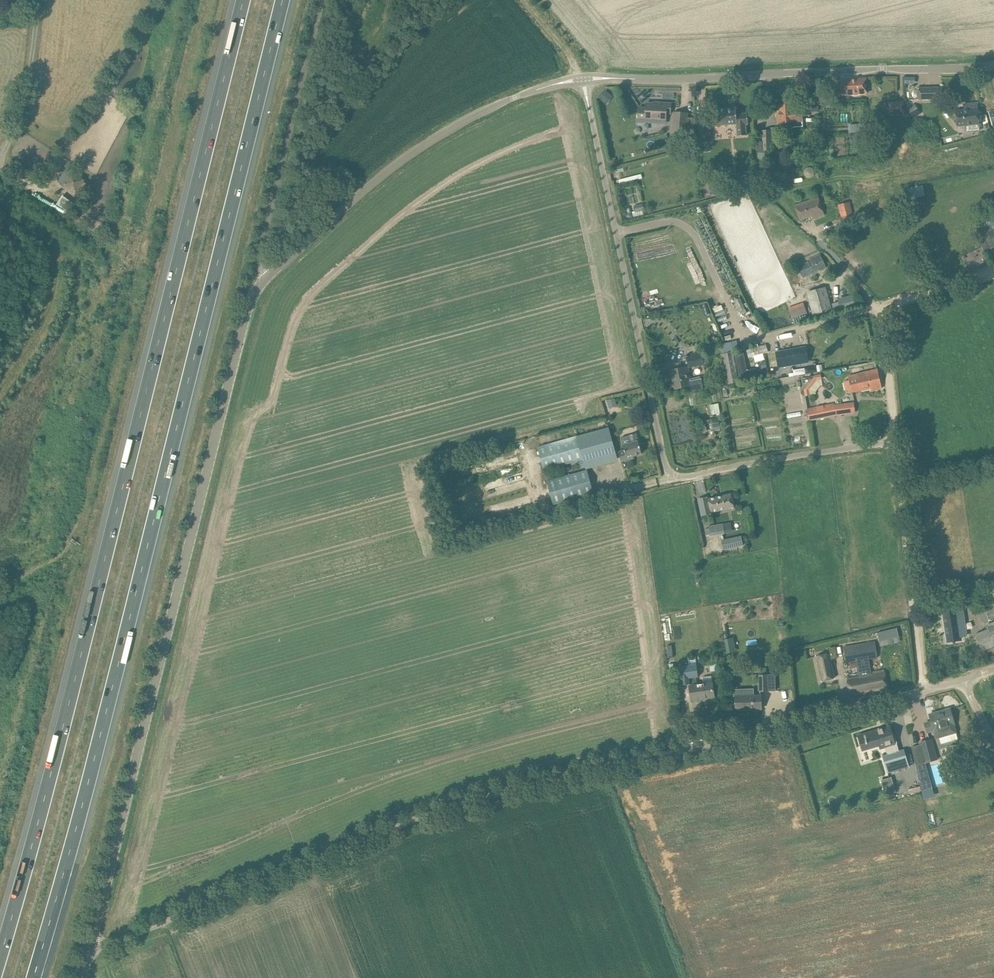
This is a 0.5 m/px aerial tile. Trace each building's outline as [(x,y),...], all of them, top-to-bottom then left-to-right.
[(867,94),(867,79),(860,79),(841,80),(842,95),(867,94)] [(940,99),(939,87),(917,88),(918,100),(940,99)] [(605,91),(599,98),(605,103),(611,95),(605,91)] [(818,112),(817,101),(804,102),(805,113),(818,112)] [(905,115),(904,102),(889,103),(890,115),(905,115)] [(671,105),(646,103),(646,108),(639,108),(638,122),(648,123),(648,119),(666,120),(666,114),(671,114),(671,105)] [(968,110),(956,111),(957,126),(979,124),(977,103),(967,104),(968,110)] [(792,115),(791,104),(780,105),(780,111),(777,111),(777,118),(781,118),(781,124),(783,124),(783,129),(793,128),(793,127),(803,127),(802,114),(792,115)] [(740,114),(740,108),(719,109),(721,125),(736,124),(737,136),(747,135),(746,125),(748,125),(747,113),(740,114)] [(688,113),(673,112),(672,134),(687,135),(688,113)] [(711,142),(710,125),(699,125),(700,143),(711,142)] [(778,140),(777,127),(771,127),(771,130),(762,130),(762,141),(757,141),(758,163),(765,163),(764,151),(772,151),(771,140),(778,140)] [(805,172),(805,173),(805,174),(805,175),(806,176),(807,177),(808,177),(809,177),(810,177),(811,177),(812,177),(813,176),(813,175),(814,175),(814,173),(814,171),(814,170),(813,169),(812,169),(811,168),(810,168),(809,168),(808,168),(807,169),(806,169),(805,170),(805,171),(805,172)] [(767,169),(754,170),(755,185),(768,184),(767,169)] [(786,180),(785,169),(768,170),(769,181),(786,180)] [(85,180),(70,170),(61,185),(76,194),(85,180)] [(751,185),(749,175),(731,179),(733,189),(751,185)] [(905,189),(907,199),(924,195),(922,185),(905,189)] [(824,215),(818,198),(795,206),(800,220),(813,216),(813,219),(824,215)] [(854,223),(850,202),(838,205),(841,216),(840,217),(842,225),(854,223)] [(642,204),(634,205),(635,212),(644,210),(642,204)] [(975,217),(979,233),(984,252),(990,249),(993,247),(993,229),(988,232),(987,229),(984,221),(993,216),(993,210),(975,217)] [(826,267),(821,254),(807,260),(808,262),(798,267),(803,278),(826,267)] [(832,310),(826,287),(806,292),(813,316),(832,310)] [(853,294),(838,300),(842,308),(857,302),(853,294)] [(807,314),(803,303),(788,308),(792,319),(807,314)] [(731,342),(721,344),(723,354),(728,384),(738,382),(733,352),(731,342)] [(766,344),(747,349),(749,358),(754,357),(755,362),(765,359),(763,354),(769,353),(766,344)] [(808,361),(805,347),(777,352),(779,367),(808,361)] [(747,370),(744,352),(734,354),(737,369),(740,381),(757,377),(755,368),(747,370)] [(701,353),(686,357),(689,368),(704,364),(701,353)] [(698,378),(690,379),(688,367),(669,371),(670,377),(672,377),(675,389),(689,386),(690,391),(700,389),(698,378)] [(882,388),(877,369),(848,376),(852,393),(871,389),(871,391),(882,388)] [(816,394),(816,391),(820,386),(823,385),(821,375),(802,378),(806,396),(816,394)] [(617,406),(615,398),(607,400),(609,408),(617,406)] [(853,402),(834,405),(836,415),(855,413),(853,402)] [(836,415),(834,405),(834,404),(808,409),(810,421),(836,416),(836,415)] [(719,422),(712,423),(714,431),(721,430),(719,422)] [(608,428),(578,437),(578,436),(538,447),(544,471),(584,460),(583,455),(613,447),(608,428)] [(639,441),(636,433),(629,436),(629,435),(621,438),(624,445),(623,446),(624,450),(619,452),(622,462),(634,458),(633,456),(643,453),(639,441)] [(593,493),(587,470),(547,481),(554,504),(593,493)] [(734,507),(731,494),(707,499),(707,497),(698,499),(702,516),(712,514),(711,512),(734,507)] [(732,531),(730,522),(708,526),(708,528),(705,529),(706,535),(709,535),(710,536),(732,531)] [(743,546),(741,536),(721,540),(723,550),(743,546)] [(985,591),(990,603),(977,608),(981,622),(993,618),(993,588),(985,591)] [(956,611),(956,608),(942,610),(947,642),(961,640),(960,637),(966,636),(962,610),(956,611)] [(986,626),(988,629),(975,635),(982,651),(993,646),(993,622),(986,626)] [(878,633),(880,641),(899,636),(897,628),(878,633)] [(875,641),(844,647),(846,663),(857,661),(860,677),(847,680),(848,686),(850,695),(887,688),(884,670),(874,672),(872,673),(872,675),(871,675),(868,659),(878,657),(875,641)] [(836,660),(834,650),(828,652),(829,654),(814,658),(820,681),(834,677),(830,662),(836,660)] [(699,677),(697,664),(679,667),(680,674),(681,674),(683,686),(690,685),(689,678),(699,677)] [(768,675),(759,675),(760,691),(768,691),(776,691),(775,674),(768,675)] [(702,678),(703,685),(690,687),(692,700),(714,697),(713,684),(712,684),(711,677),(702,678)] [(762,710),(761,696),(736,697),(736,710),(753,709),(753,710),(762,710)] [(954,724),(955,724),(950,708),(929,715),(931,721),(924,723),(927,734),(934,731),(936,738),(939,737),(941,744),(951,741),(949,734),(956,732),(954,724)] [(897,731),(895,725),(871,732),(873,739),(871,740),(872,742),(884,739),(886,746),(891,745),(892,750),(902,747),(900,742),(903,741),(900,730),(897,731)] [(920,745),(912,747),(916,766),(921,791),(933,787),(925,763),(937,759),(931,739),(920,742),(920,745)] [(916,764),(910,748),(889,754),(894,771),(916,764)] [(890,777),(881,780),(885,795),(894,793),(890,777)]
